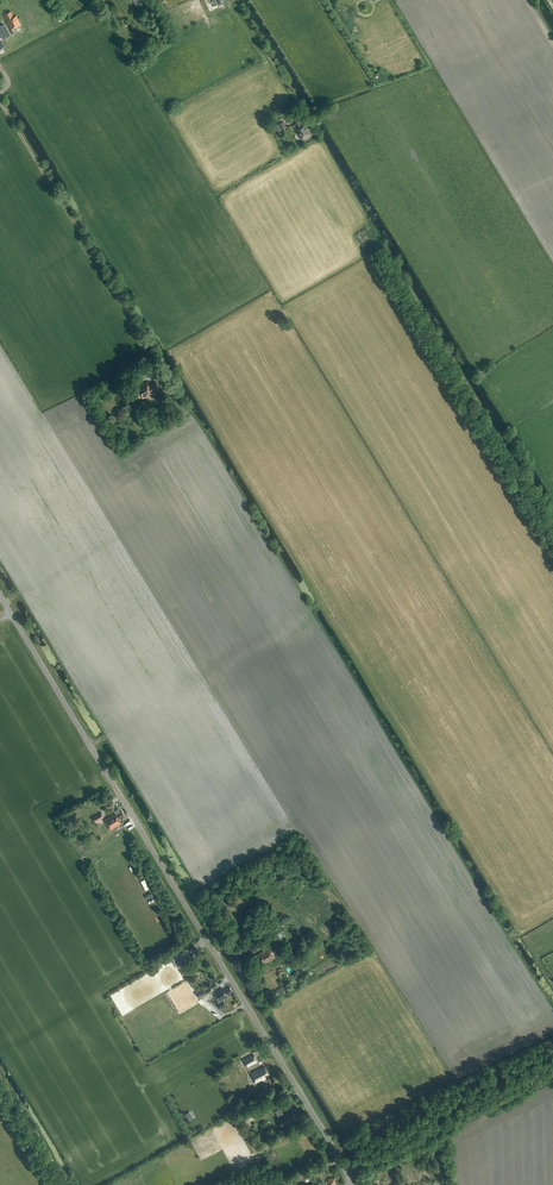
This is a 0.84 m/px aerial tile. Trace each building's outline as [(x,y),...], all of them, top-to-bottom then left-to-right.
[(217,7),(214,1),(208,4),(211,10),(217,7)] [(11,30),(21,26),(16,16),(13,17),(11,12),(4,15),(8,22),(7,22),(11,30)] [(293,125),(301,139),(311,134),(306,124),(303,125),(300,120),(295,122),(296,123),(293,125)] [(287,127),(284,121),(279,124),(278,122),(274,124),(277,129),(280,127),(282,130),(287,127)] [(135,372),(140,382),(146,379),(142,373),(148,369),(146,366),(135,372)] [(143,399),(161,389),(157,382),(150,385),(148,381),(136,388),(143,399)] [(141,412),(135,403),(131,405),(133,408),(131,410),(135,416),(141,412)] [(88,809),(97,804),(94,799),(85,804),(88,809)] [(119,819),(125,815),(122,811),(121,812),(119,808),(114,811),(116,813),(104,820),(111,830),(122,823),(119,819)] [(96,823),(105,818),(101,812),(93,817),(96,823)] [(285,940),(280,932),(275,935),(280,943),(285,940)] [(265,960),(267,963),(280,955),(275,947),(271,946),(254,957),(259,964),(265,960)] [(212,990),(218,987),(216,983),(205,989),(203,987),(196,991),(201,999),(208,995),(207,994),(213,991),(212,990)] [(224,1000),(223,999),(228,996),(227,994),(233,991),(230,987),(224,990),(223,988),(214,994),(219,1002),(219,1001),(220,1002),(217,1004),(220,1008),(227,1005),(224,1000)] [(257,1062),(253,1054),(243,1060),(247,1067),(257,1062)] [(259,1069),(251,1073),(256,1083),(267,1077),(266,1076),(269,1074),(265,1067),(261,1069),(260,1068),(259,1069)] [(261,1099),(271,1093),(268,1088),(265,1090),(258,1094),(261,1099)] [(272,1106),(270,1101),(258,1108),(260,1112),(272,1106)] [(282,1106),(277,1109),(280,1115),(285,1113),(282,1106)] [(243,1121),(256,1114),(254,1110),(241,1117),(243,1121)] [(292,1112),(280,1118),(284,1127),(296,1120),(292,1112)] [(326,1164),(318,1168),(320,1173),(328,1169),(326,1164)]
